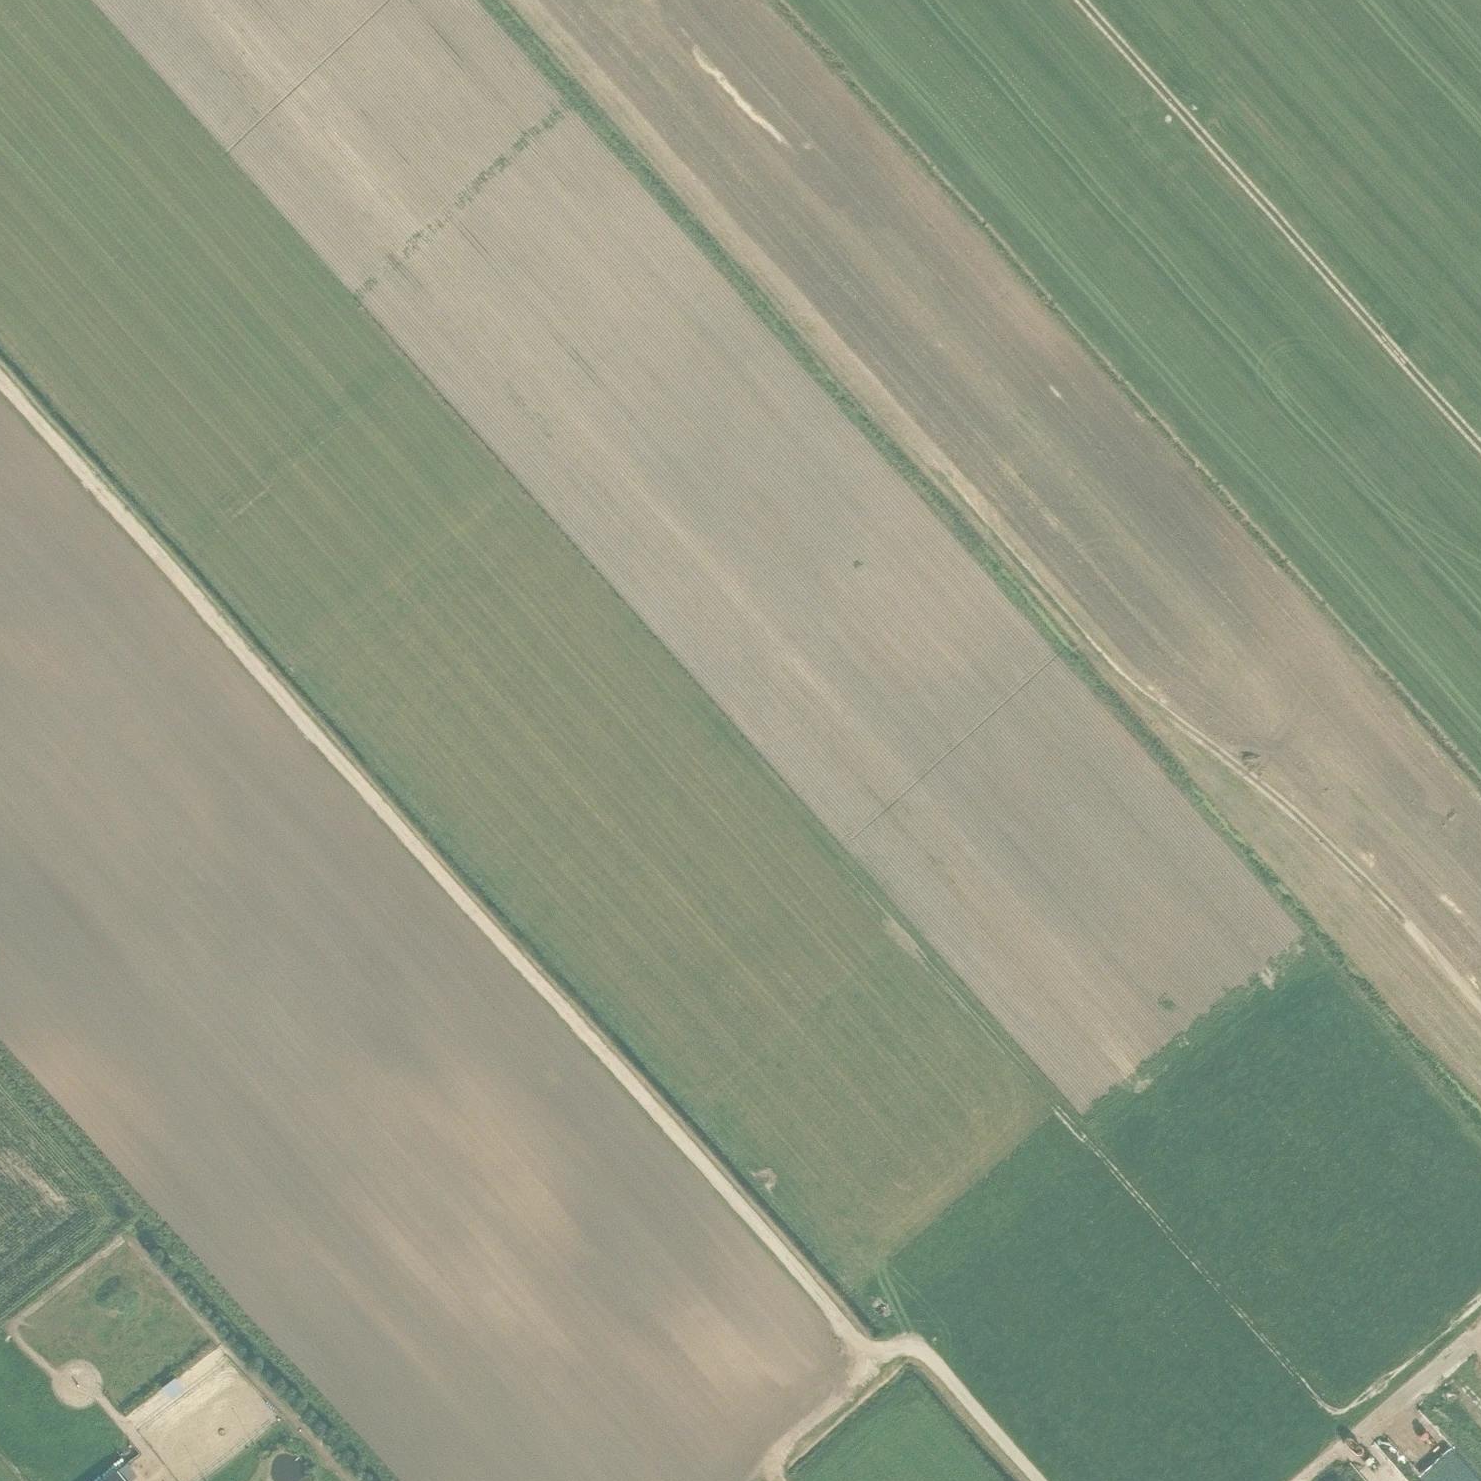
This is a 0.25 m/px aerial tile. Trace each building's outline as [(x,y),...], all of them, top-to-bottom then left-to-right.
[(1449,1480),(1480,1480),(1480,1463),(1455,1433),(1440,1446),(1461,1470),(1449,1480)] [(116,1471),(103,1480),(124,1480),(116,1471)]
